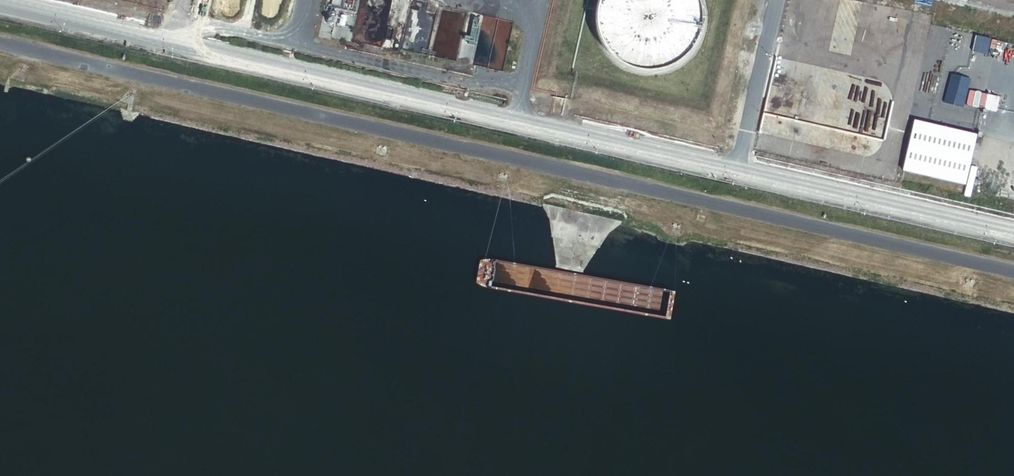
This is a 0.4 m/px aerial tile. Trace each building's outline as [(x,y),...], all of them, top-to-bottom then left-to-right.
[(702,17),(701,11),(700,4),(699,0),(598,0),(597,3),(596,10),(595,16),(596,23),(597,30),(599,36),(602,42),(605,48),(609,53),(614,57),(620,61),(626,65),(632,67),(638,69),(645,70),(651,70),(658,69),(664,67),(671,65),(677,62),(682,58),(687,53),(691,48),(695,43),(698,37),(700,30),(701,24),(702,17)] [(976,135),(914,121),(903,171),(965,185),(976,135)]
